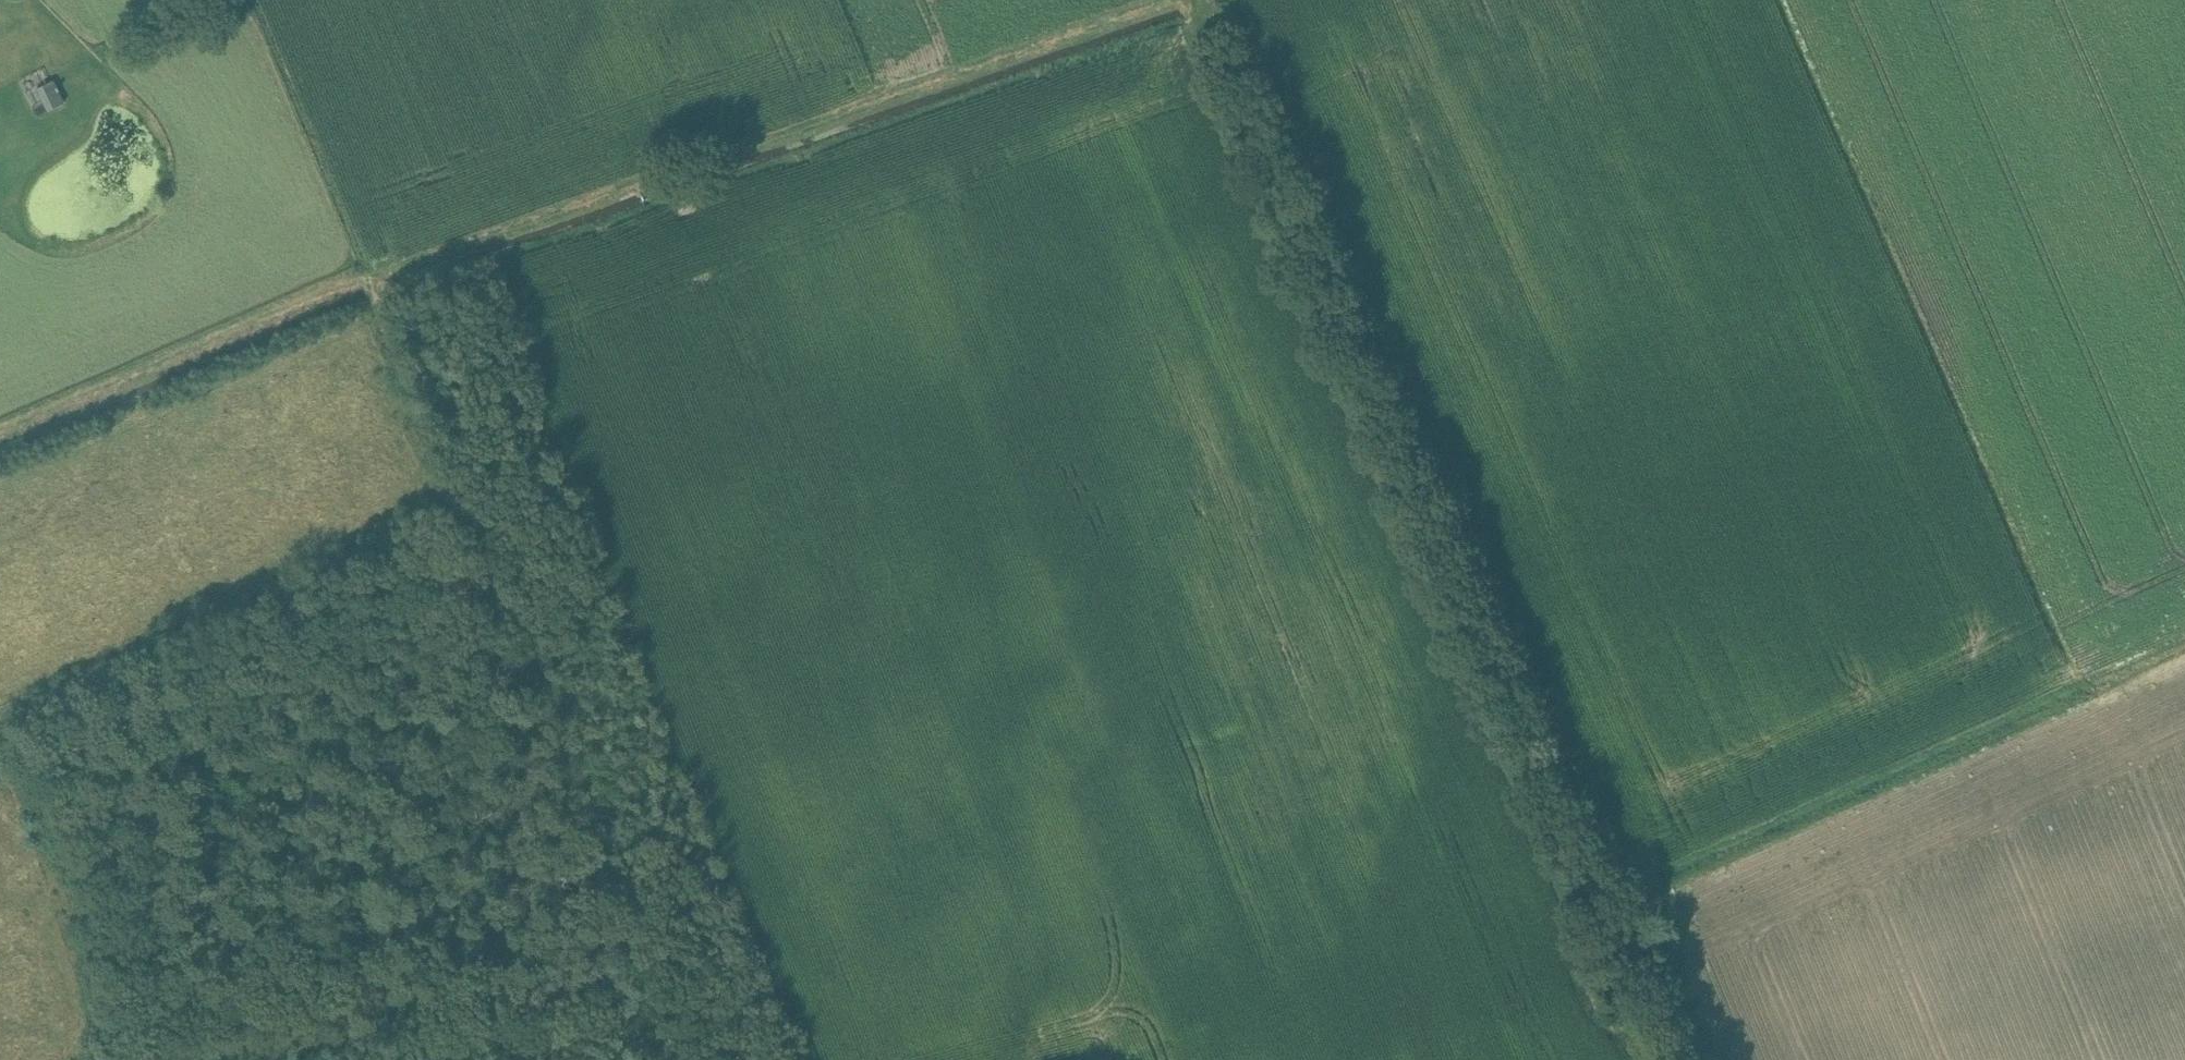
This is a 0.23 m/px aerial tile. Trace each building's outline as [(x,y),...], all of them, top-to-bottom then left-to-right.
[(34,114),(61,104),(52,78),(24,88),(34,114)]
